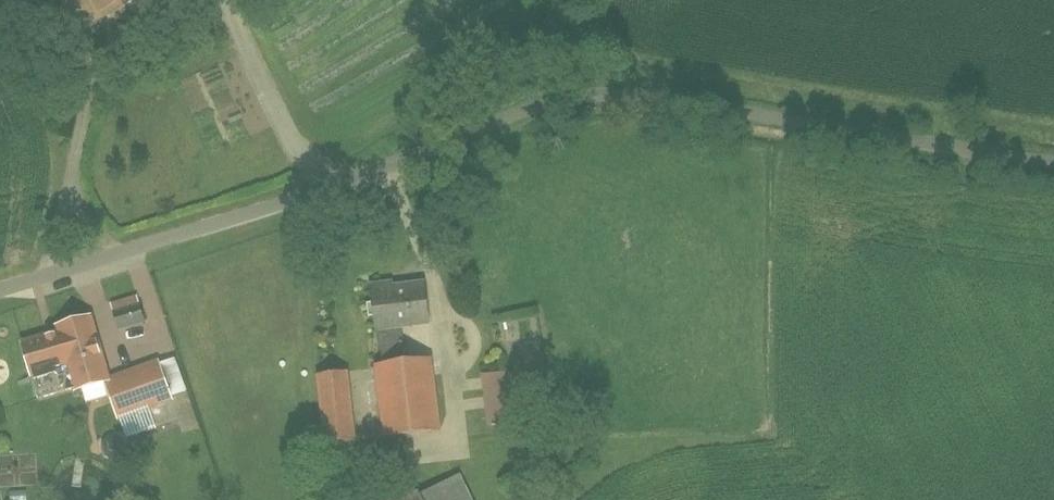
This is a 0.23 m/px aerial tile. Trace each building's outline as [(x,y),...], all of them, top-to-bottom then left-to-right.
[(135,0),(63,0),(85,33),(135,0)] [(385,439),(445,433),(437,358),(432,359),(429,325),(432,325),(429,283),(374,287),(377,334),(382,333),(385,364),(377,365),(385,439)] [(113,304),(122,329),(148,319),(139,294),(113,304)] [(78,392),(108,383),(120,422),(176,403),(162,359),(113,375),(96,314),(56,325),(58,329),(23,339),(34,376),(37,376),(43,397),(77,388),(78,392)] [(359,434),(352,372),(318,375),(324,438),(359,434)] [(489,425),(514,424),(512,373),(487,374),(489,425)] [(466,474),(407,499),(477,499),(466,474)]
